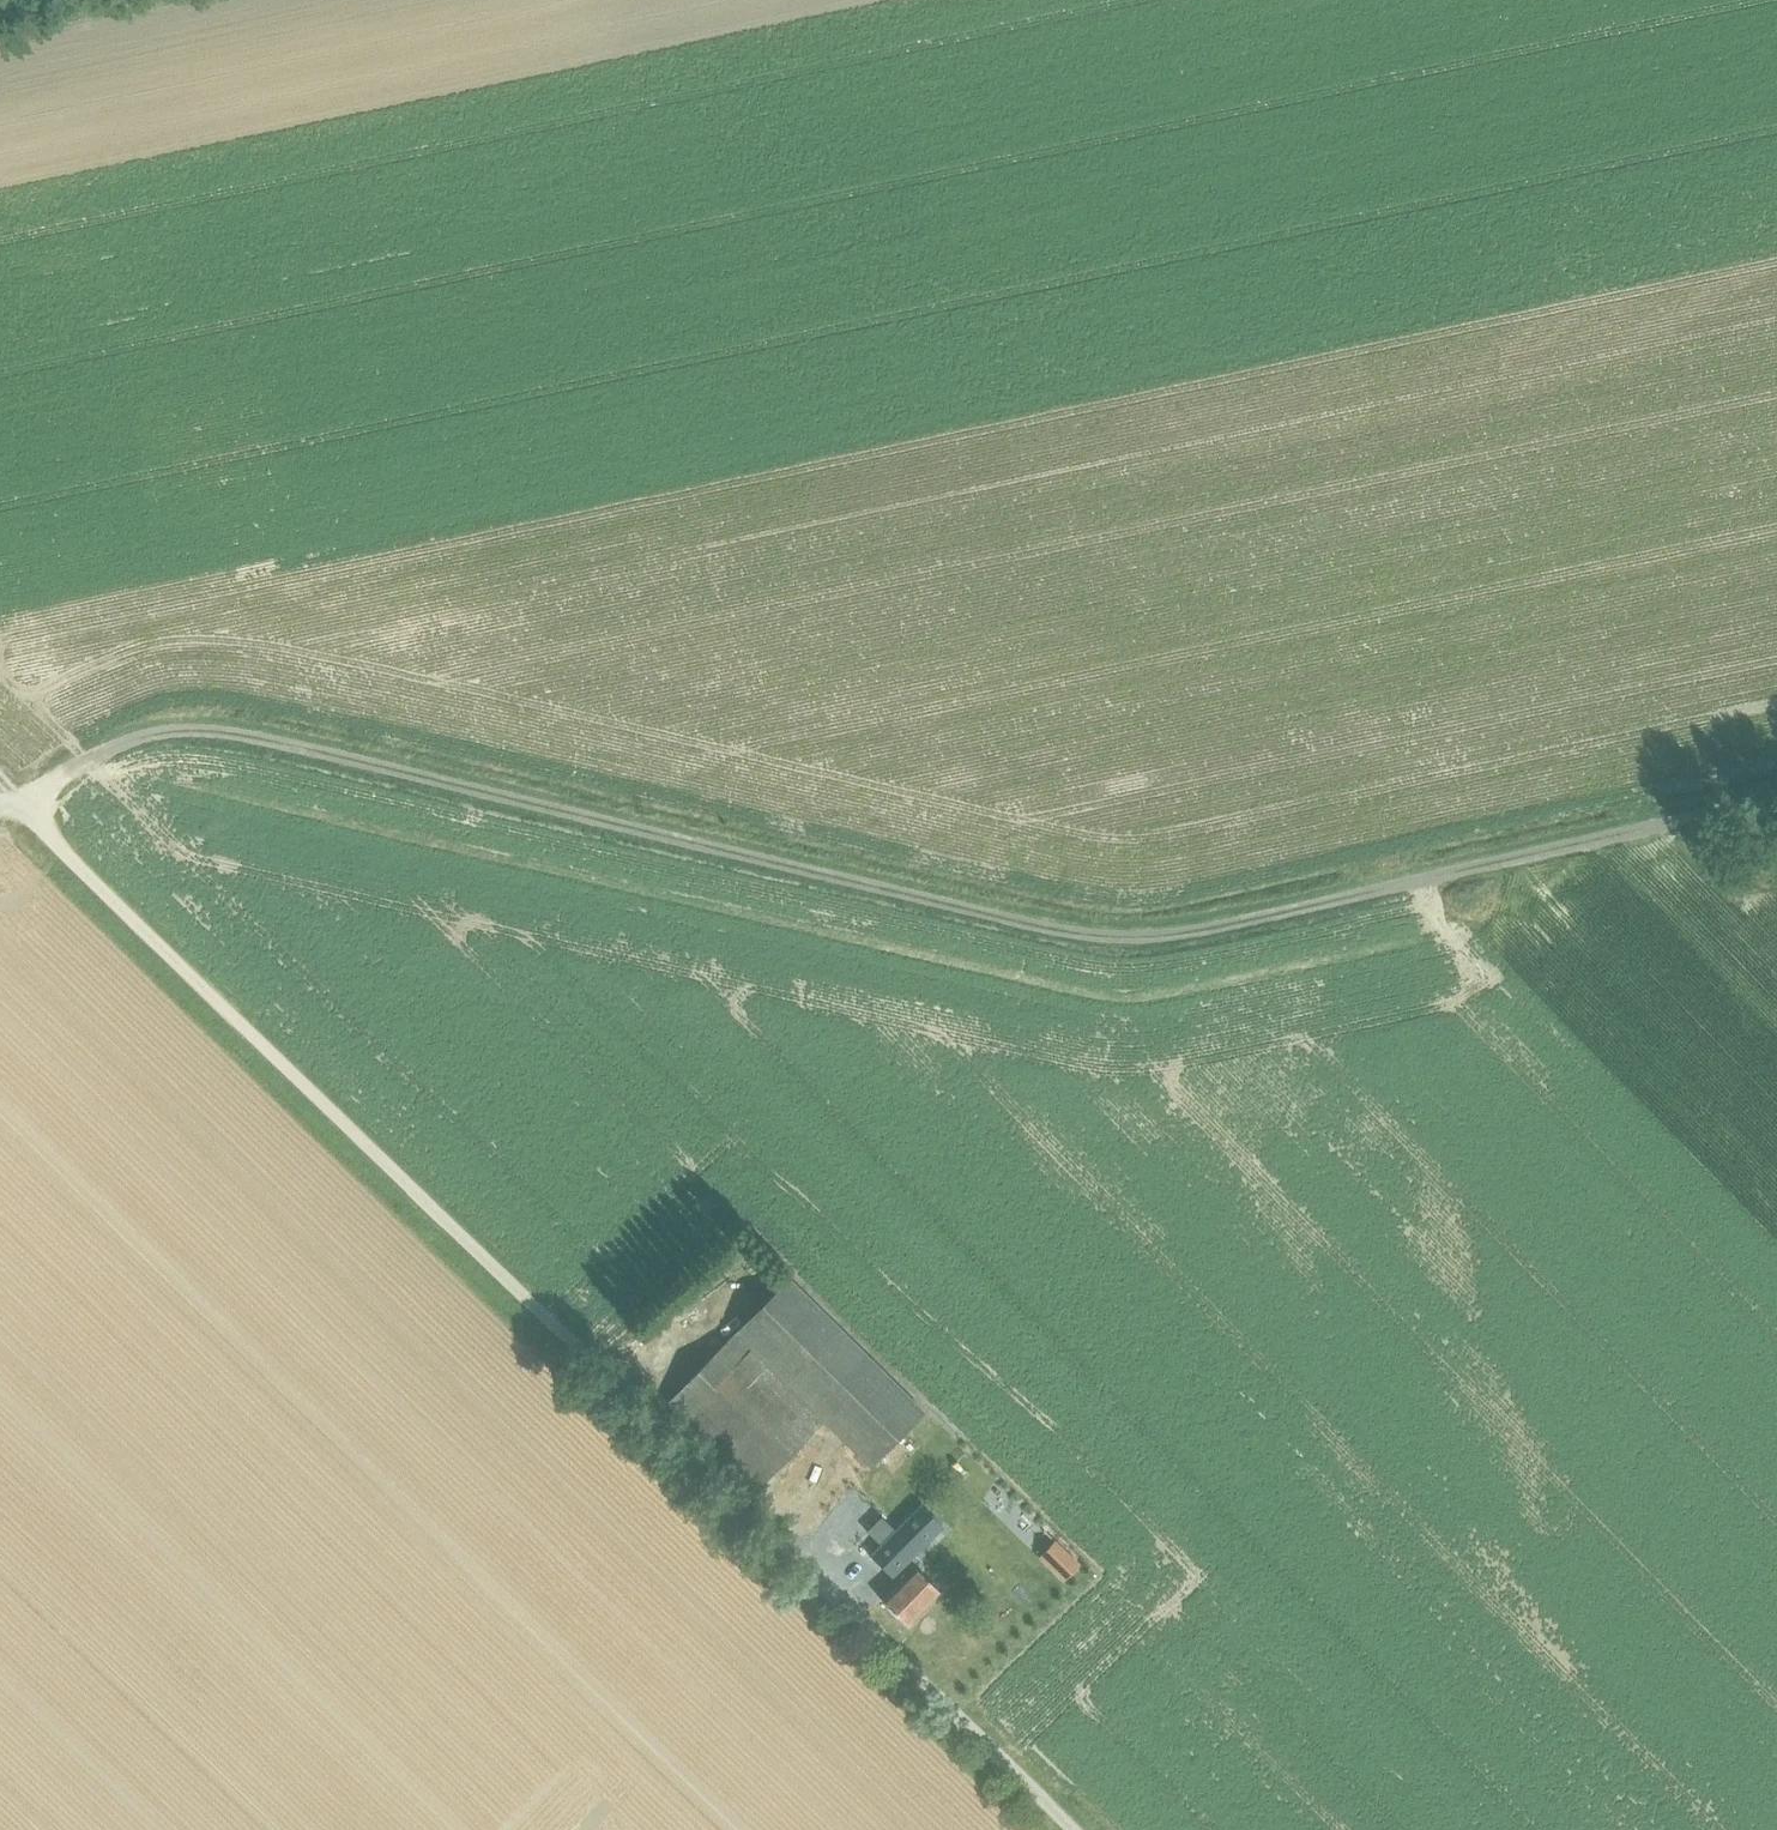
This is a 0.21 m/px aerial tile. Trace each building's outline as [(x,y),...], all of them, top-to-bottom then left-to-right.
[(787,1277),(733,1332),(666,1401),(756,1489),(823,1420),(870,1466),(924,1411),(787,1277)] [(874,1489),(912,1451),(901,1441),(835,1507),(853,1526),(871,1508),(860,1497),(871,1486),(874,1489)] [(919,1510),(907,1522),(888,1541),(907,1560),(918,1549),(907,1538),(927,1518),(919,1510)] [(1053,1540),(1048,1545),(1059,1556),(1049,1567),(1063,1581),(1078,1565),(1064,1551),(1053,1540)] [(907,1625),(939,1593),(913,1567),(881,1599),(907,1625)]
